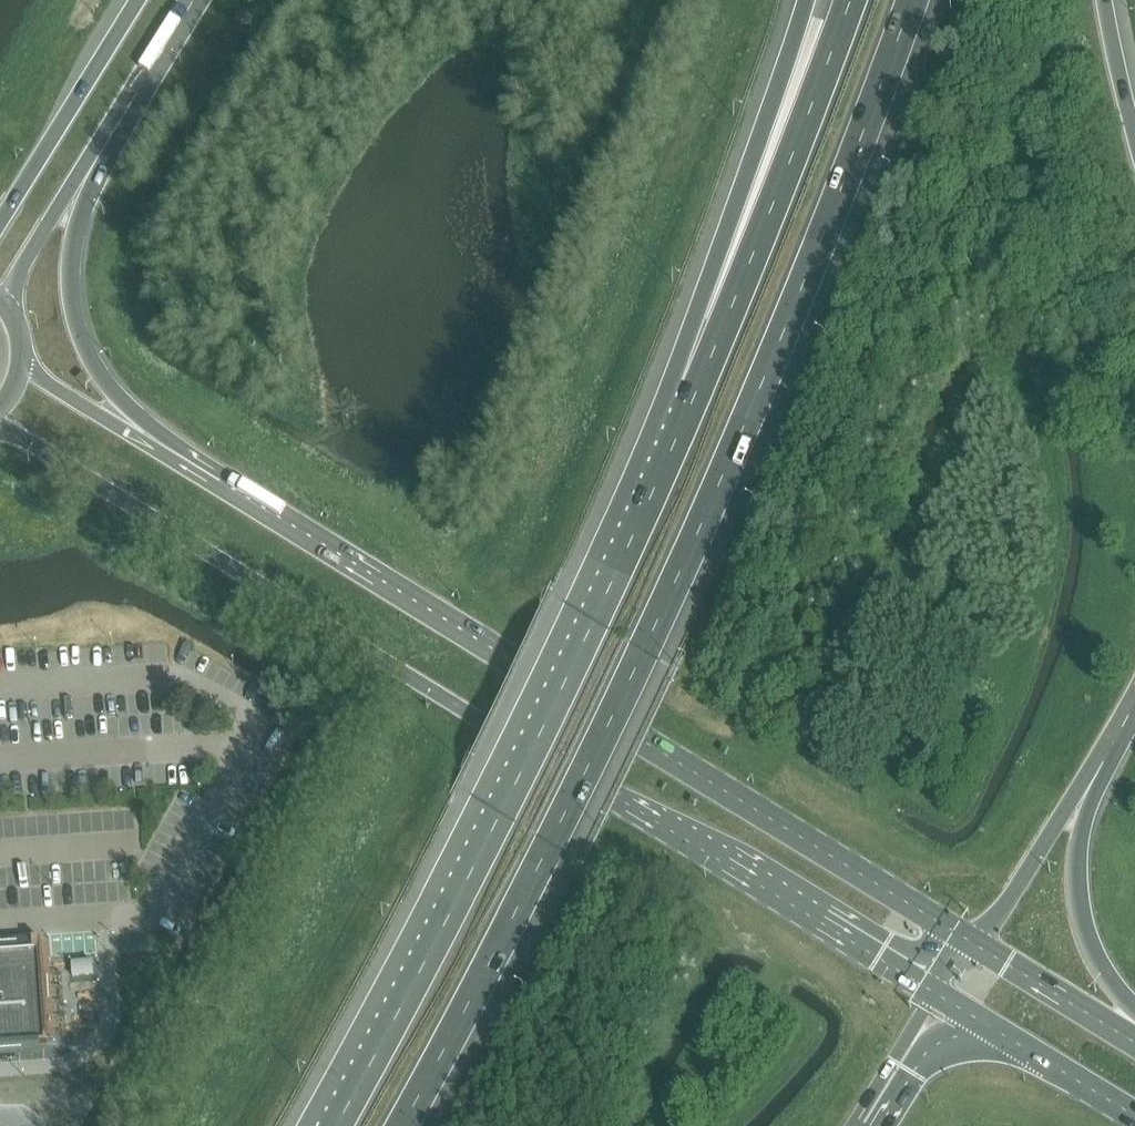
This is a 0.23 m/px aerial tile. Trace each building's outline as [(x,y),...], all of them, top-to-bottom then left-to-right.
[(17,1049),(17,1045),(48,1042),(42,955),(41,938),(34,939),(0,942),(0,1050),(17,1049)]
